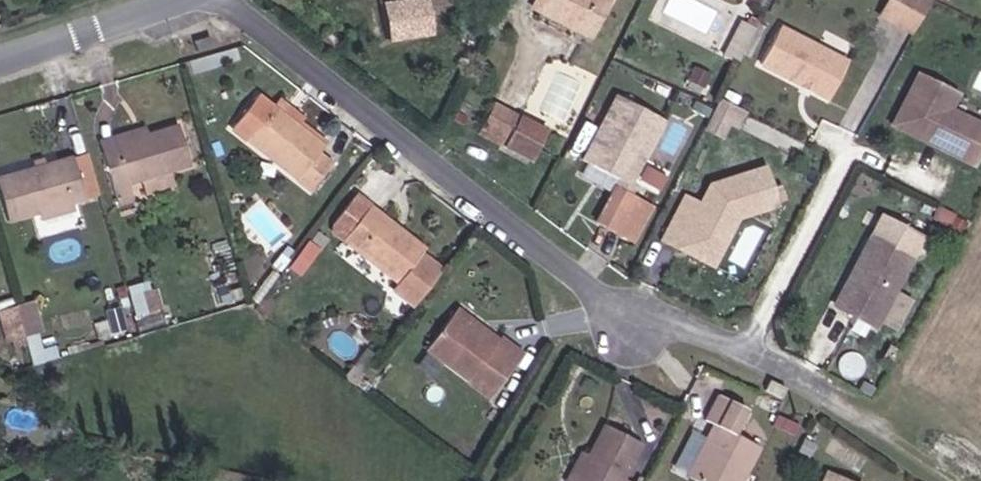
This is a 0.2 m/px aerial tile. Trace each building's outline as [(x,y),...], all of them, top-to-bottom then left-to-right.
[(463,0),(382,0),(392,48),(438,41),(433,20),(430,6),(463,0)] [(430,6),(433,20),(467,14),(463,0),(430,6)] [(544,11),(603,38),(621,0),(550,0),(544,11)] [(906,14),(924,24),(936,0),(914,0),(906,14)] [(731,58),(743,64),(749,51),(761,28),(749,22),(731,58)] [(784,27),(766,62),(834,97),(852,62),(784,27)] [(910,101),(925,108),(914,132),(980,162),(980,160),(980,121),(954,108),(961,92),(922,75),(910,101)] [(721,95),(706,127),(731,139),(746,107),(721,95)] [(633,238),(650,202),(637,196),(642,185),(637,183),(668,118),(622,96),(590,162),(629,181),(607,225),(633,238)] [(307,129),(287,113),(285,111),(270,99),(244,132),(258,143),(322,195),(342,170),(329,159),(334,152),(307,129)] [(910,101),(899,125),(914,132),(925,108),(910,101)] [(535,114),(510,103),(495,135),(521,146),(535,115),(535,114)] [(294,105),(287,113),(307,129),(314,121),(294,105)] [(535,115),(521,146),(534,153),(553,163),(569,132),(548,121),(535,115)] [(110,134),(112,142),(161,129),(158,120),(110,134)] [(125,190),(142,186),(139,175),(201,159),(191,120),(161,129),(112,142),(125,190)] [(14,212),(52,202),(77,194),(91,191),(79,149),(2,170),(14,212)] [(691,200),(671,243),(686,250),(694,236),(728,252),(744,220),(781,206),(769,170),(717,189),(706,208),(691,200)] [(142,186),(125,190),(128,199),(145,195),(142,186)] [(53,208),(79,201),(77,194),(52,202),(53,208)] [(650,202),(633,238),(643,242),(660,207),(650,202)] [(367,229),(354,246),(408,286),(404,291),(425,307),(450,275),(429,258),(433,253),(379,212),(367,203),(354,219),(367,229)] [(694,236),(686,250),(721,267),(728,252),(694,236)] [(879,237),(845,306),(884,325),(919,257),(879,237)] [(163,281),(149,284),(154,304),(168,301),(163,281)] [(29,341),(32,360),(60,356),(58,343),(43,345),(37,299),(0,304),(0,311),(4,345),(29,341)] [(503,348),(506,344),(465,313),(462,317),(503,348)] [(503,348),(462,317),(431,355),(493,403),(528,357),(508,342),(506,344),(503,348)] [(752,415),(724,401),(710,428),(719,433),(693,480),(748,480),(762,454),(738,441),(748,422),(752,415)] [(777,423),(786,428),(792,417),(782,412),(777,423)] [(761,420),(752,415),(748,422),(758,427),(761,420)] [(580,480),(626,480),(642,452),(606,433),(590,462),(580,480)] [(590,462),(583,458),(571,480),(580,480),(590,462)] [(830,470),(826,480),(857,480),(830,470)]
